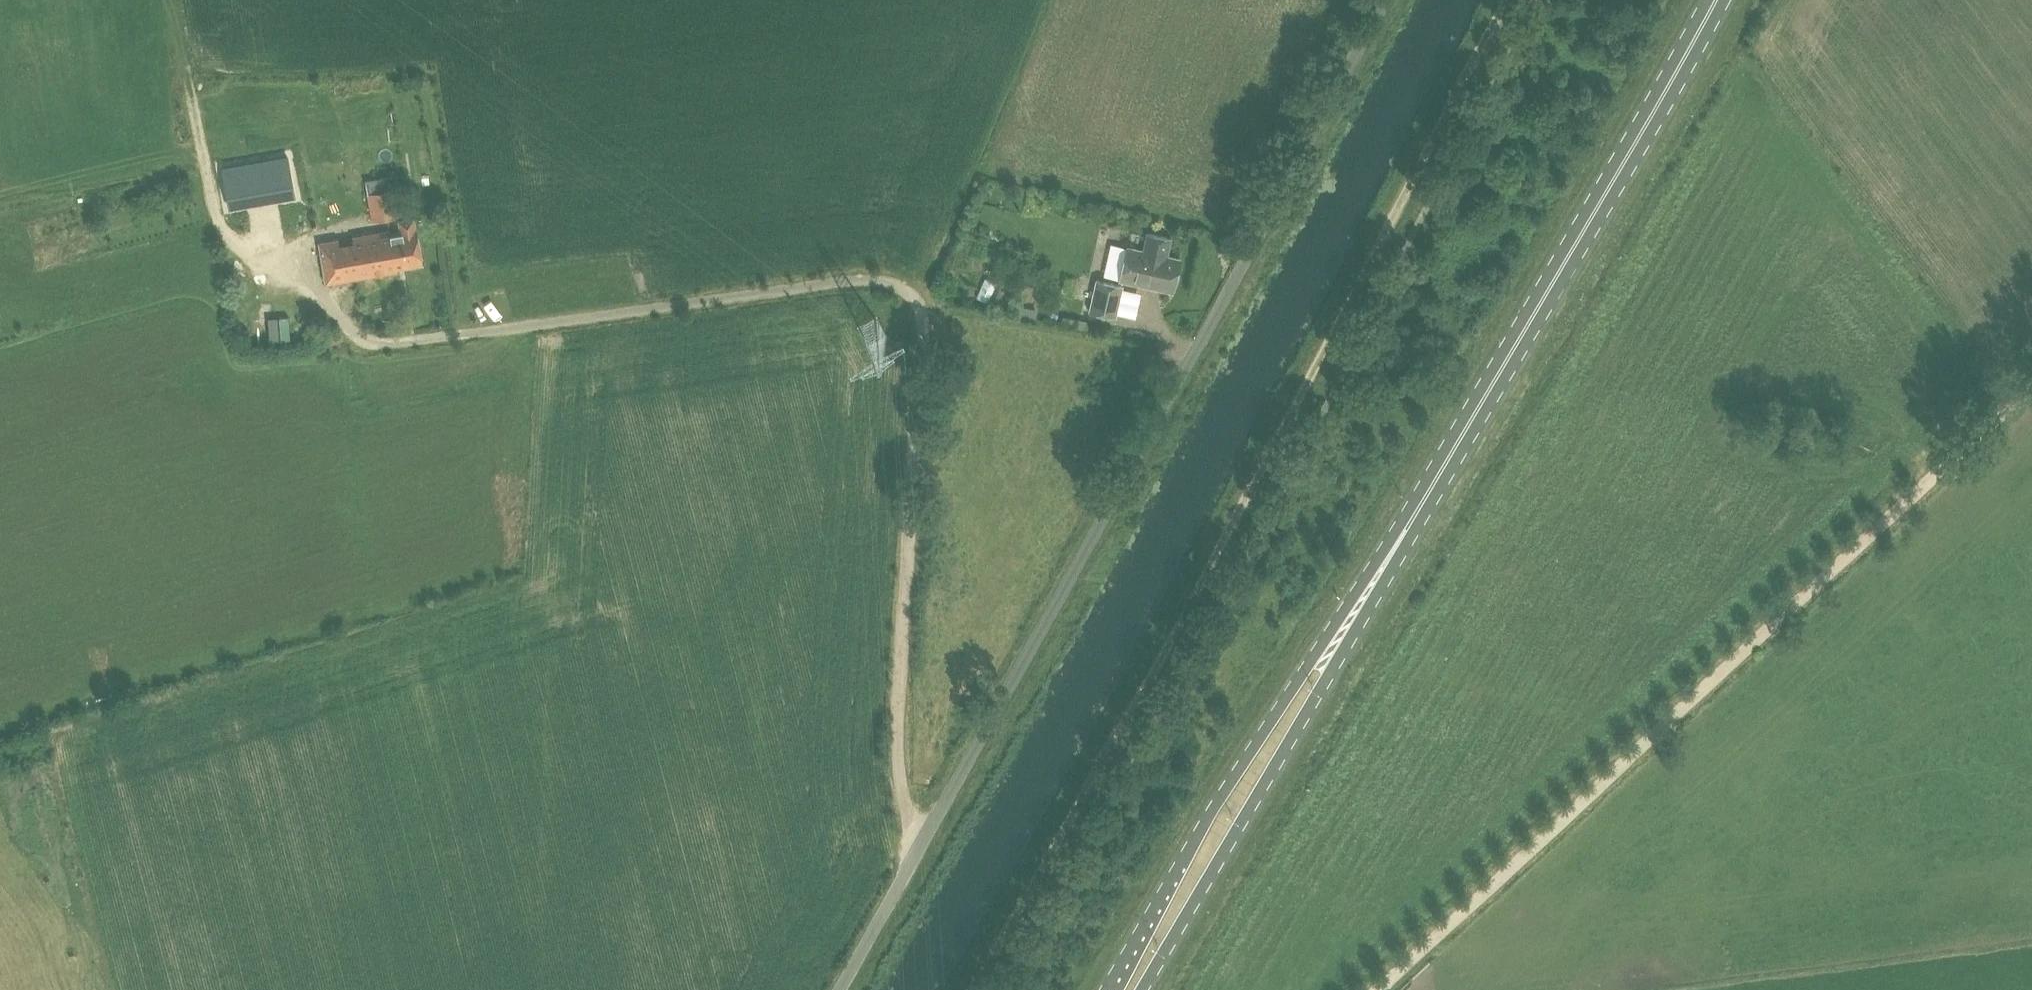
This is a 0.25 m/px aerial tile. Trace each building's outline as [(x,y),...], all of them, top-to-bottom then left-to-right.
[(399,218),(395,196),(368,201),(372,222),(399,218)] [(397,222),(398,230),(318,244),(325,284),(396,272),(395,269),(421,265),(415,230),(414,230),(412,219),(397,222)] [(1171,292),(1179,259),(1125,247),(1118,280),(1171,292)] [(1120,286),(1095,281),(1088,311),(1114,316),(1120,286)] [(1130,289),(1124,315),(1143,319),(1149,293),(1130,289)] [(1016,304),(1014,316),(1034,322),(1037,309),(1016,304)]
